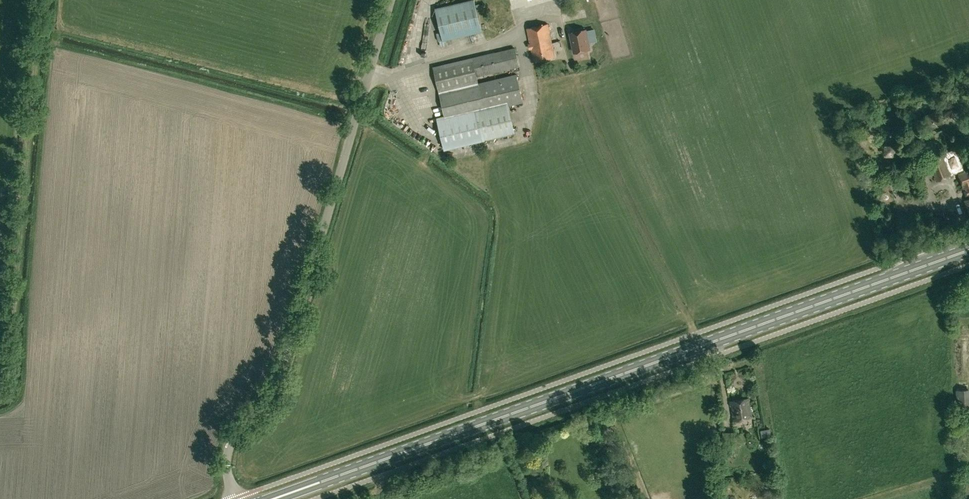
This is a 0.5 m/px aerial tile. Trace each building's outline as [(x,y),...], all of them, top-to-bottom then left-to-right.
[(443,40),(482,31),(475,0),(472,0),(436,9),(443,40)] [(555,56),(548,23),(527,28),(534,61),(555,56)] [(585,29),(570,32),(574,52),(589,49),(585,29)] [(433,67),(439,93),(445,116),(437,118),(444,149),(515,132),(509,105),(523,101),(517,74),(508,76),(479,83),(477,76),(519,67),(515,48),(433,67)] [(884,144),(884,156),(895,156),(896,145),(884,144)] [(965,170),(956,149),(943,154),(944,156),(930,161),(937,180),(958,172),(964,188),(966,187),(968,195),(968,168),(965,170)] [(956,389),(957,409),(968,409),(968,389),(956,389)] [(752,417),(749,397),(731,401),(734,420),(752,417)]
